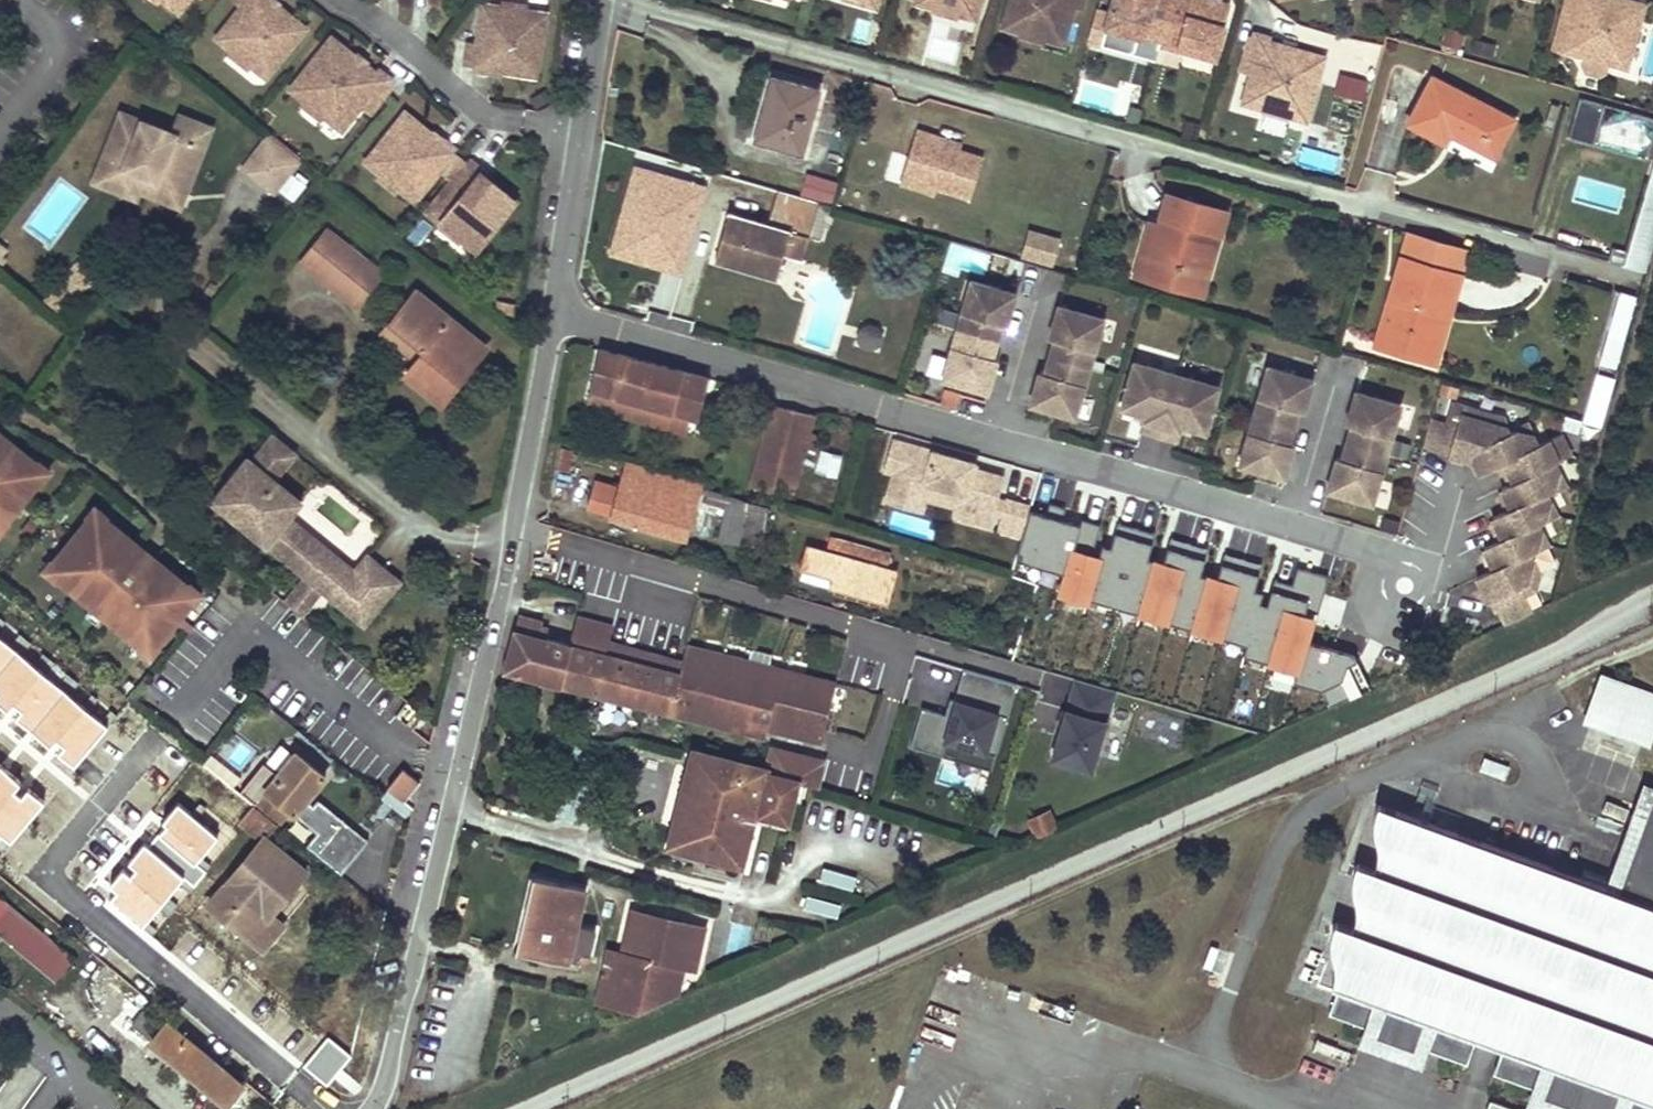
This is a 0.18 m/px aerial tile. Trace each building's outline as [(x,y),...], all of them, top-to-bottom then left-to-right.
[(178,12),(187,0),(162,0),(178,12)] [(305,29),(277,7),(274,10),(267,4),(270,0),(234,0),(232,2),(239,8),(214,38),(230,51),(234,47),(247,58),(251,67),(265,78),(305,29)] [(274,10),(277,7),(280,2),(277,0),(270,0),(267,4),(274,10)] [(915,3),(934,7),(940,4),(958,9),(956,13),(975,19),(981,0),(916,0),(915,3)] [(1002,26),(1021,32),(1022,27),(1039,31),(1043,38),(1062,44),(1072,6),(1080,8),(1083,0),(1009,0),(1002,26)] [(1104,30),(1137,39),(1145,34),(1160,39),(1171,0),(1113,0),(1104,30)] [(1188,0),(1171,0),(1160,39),(1176,43),(1181,51),(1214,60),(1229,6),(1218,4),(1214,6),(1204,3),(1205,0),(1189,0),(1188,0)] [(1552,45),(1556,51),(1582,58),(1590,54),(1608,59),(1607,66),(1625,71),(1643,7),(1619,0),(1611,0),(1609,1),(1604,0),(1565,0),(1552,45)] [(502,8),(502,13),(520,16),(525,11),(525,6),(503,4),(502,8)] [(940,4),(934,7),(956,13),(958,9),(940,4)] [(502,8),(483,6),(479,45),(471,43),(467,68),(474,69),(473,74),(491,76),(492,66),(502,67),(502,71),(537,75),(544,12),(525,11),(520,16),(502,13),(502,8)] [(1039,31),(1022,27),(1021,32),(1043,38),(1039,31)] [(1145,34),(1137,39),(1159,45),(1160,39),(1145,34)] [(1269,41),(1252,36),(1251,40),(1248,40),(1238,76),(1249,78),(1241,107),(1262,114),(1269,109),(1288,115),(1286,120),(1305,125),(1322,62),(1293,53),(1287,61),(1266,55),(1268,47),(1269,41)] [(330,38),(289,90),(304,101),(308,97),(324,109),(324,117),(341,131),(360,107),(368,114),(391,86),(389,84),(392,80),(378,70),(373,76),(364,69),(357,64),(354,57),(330,38)] [(1176,43),(1160,39),(1159,45),(1181,51),(1176,43)] [(248,71),(251,67),(247,58),(234,47),(230,51),(228,54),(248,71)] [(1293,53),(1268,47),(1266,55),(1287,61),(1293,53)] [(357,53),(354,57),(357,64),(364,69),(369,62),(357,53)] [(1590,54),(1582,58),(1607,66),(1608,59),(1590,54)] [(492,66),(491,76),(501,77),(502,71),(502,67),(492,66)] [(1338,72),(1333,94),(1364,100),(1368,78),(1338,72)] [(780,78),(769,76),(757,120),(760,121),(768,94),(775,96),(780,78)] [(752,139),(803,154),(821,90),(780,78),(775,96),(768,94),(760,121),(757,120),(752,139)] [(1513,121),(1432,78),(1408,124),(1445,143),(1450,134),(1494,157),(1513,121)] [(1075,106),(1121,113),(1124,89),(1079,82),(1075,106)] [(324,109),(308,97),(302,105),(322,120),(324,117),(324,109)] [(1601,104),(1577,97),(1566,136),(1590,142),(1601,104)] [(1601,104),(1590,142),(1645,158),(1652,130),(1652,118),(1601,104)] [(1269,109),(1262,114),(1286,120),(1288,115),(1269,109)] [(170,132),(120,112),(92,182),(122,194),(131,172),(186,193),(205,146),(170,132)] [(212,127),(178,114),(170,132),(205,146),(212,127)] [(398,190),(413,202),(437,171),(444,177),(460,157),(455,153),(458,149),(443,138),(437,146),(429,139),(432,136),(404,114),(365,164),(381,176),(388,174),(402,186),(398,190)] [(970,204),(986,147),(915,128),(900,184),(970,204)] [(437,146),(443,138),(436,132),(432,136),(429,139),(437,146)] [(302,159),(269,134),(240,172),(273,197),(302,159)] [(1621,264),(1642,270),(1652,234),(1652,156),(1621,264)] [(477,252),(516,202),(489,180),(486,184),(478,177),(484,170),(470,158),(467,162),(460,157),(444,177),(451,182),(426,212),(443,225),(446,221),(460,232),(463,241),(477,252)] [(705,187),(635,168),(612,252),(682,271),(705,187)] [(478,177),(486,184),(489,180),(492,176),(484,170),(478,177)] [(131,172),(122,194),(136,199),(139,191),(180,208),(186,193),(131,172)] [(398,190),(402,186),(388,174),(381,176),(378,179),(396,193),(398,190)] [(777,191),(767,225),(729,213),(715,261),(777,280),(783,256),(789,233),(808,238),(818,202),(777,191)] [(1226,212),(1169,195),(1159,226),(1156,237),(1155,237),(1143,279),(1192,293),(1210,231),(1220,234),(1226,212)] [(460,244),(463,241),(460,232),(446,221),(443,225),(440,228),(460,244)] [(1143,279),(1155,237),(1156,237),(1159,226),(1150,223),(1135,276),(1143,279)] [(1028,227),(1020,256),(1054,265),(1062,236),(1028,227)] [(1220,234),(1210,231),(1192,293),(1202,295),(1220,234)] [(380,276),(326,233),(301,264),(355,308),(380,276)] [(808,238),(789,233),(783,256),(802,261),(808,238)] [(986,274),(986,248),(946,247),(946,273),(986,274)] [(44,300),(69,315),(96,271),(71,256),(44,300)] [(1461,275),(1402,258),(1390,300),(1396,301),(1383,348),(1426,361),(1440,314),(1449,316),(1461,275)] [(1024,290),(979,276),(947,373),(992,388),(999,367),(994,365),(997,353),(1008,321),(1012,310),(1017,311),(1024,290)] [(1618,366),(1636,292),(1619,288),(1601,362),(1618,366)] [(378,339),(413,367),(406,376),(441,404),(484,349),(415,293),(378,339)] [(1396,301),(1390,300),(1377,346),(1383,348),(1396,301)] [(1111,319),(1066,304),(1059,325),(1064,327),(1060,338),(1050,371),(1046,382),(1041,381),(1034,401),(1079,416),(1111,319)] [(1017,311),(1012,310),(1008,321),(1013,323),(1017,311)] [(1449,316),(1440,314),(1426,361),(1435,363),(1449,316)] [(856,340),(874,349),(884,329),(866,320),(856,340)] [(1064,327),(1059,325),(1055,337),(1060,338),(1064,327)] [(683,372),(599,349),(588,389),(633,401),(629,416),(650,421),(654,406),(673,411),(689,416),(697,418),(708,379),(684,372),(683,372)] [(1003,355),(997,353),(994,365),(999,367),(1003,355)] [(1224,390),(1140,363),(1126,408),(1139,413),(1150,416),(1149,421),(1145,433),(1179,444),(1183,433),(1185,428),(1197,432),(1210,435),(1224,390)] [(1050,371),(1045,369),(1041,381),(1046,382),(1050,371)] [(1274,372),(1242,470),(1287,484),(1293,463),(1288,461),(1292,450),(1303,417),(1306,405),(1312,408),(1319,387),(1274,372)] [(633,401),(588,389),(584,404),(629,416),(633,401)] [(1585,421),(1602,424),(1608,396),(1591,392),(1585,421)] [(1405,415),(1361,400),(1354,421),(1359,423),(1355,435),(1345,467),(1341,479),(1335,477),(1329,498),(1373,512),(1405,415)] [(1502,418),(1453,403),(1448,423),(1439,452),(1471,461),(1474,450),(1510,433),(1502,418)] [(772,405),(758,459),(766,461),(759,485),(793,494),(805,447),(808,432),(813,415),(772,405)] [(1312,408),(1306,405),(1303,417),(1308,419),(1312,408)] [(673,411),(654,406),(650,421),(685,431),(689,416),(673,411)] [(1139,413),(1137,418),(1149,421),(1150,416),(1139,413)] [(1448,423),(1430,417),(1421,447),(1439,452),(1448,423)] [(1359,423),(1354,421),(1350,433),(1355,435),(1359,423)] [(1510,433),(1474,450),(1486,473),(1503,464),(1537,446),(1526,425),(1510,433)] [(1185,428),(1183,433),(1195,437),(1197,432),(1185,428)] [(818,435),(808,432),(805,447),(814,449),(818,435)] [(7,521),(38,483),(27,474),(35,463),(0,434),(0,515),(7,521)] [(896,435),(895,440),(934,452),(936,447),(896,435)] [(1537,446),(1503,464),(1512,484),(1554,465),(1571,457),(1560,435),(1537,446)] [(934,452),(895,440),(887,465),(897,469),(888,498),(919,507),(928,478),(968,490),(961,515),(992,524),(996,510),(1001,495),(1006,480),(976,470),(978,465),(979,460),(936,447),(934,452)] [(305,462),(283,445),(262,471),(258,467),(224,510),(320,586),(336,566),(309,545),(312,542),(296,530),(299,526),(312,510),(284,488),(305,462)] [(818,447),(815,472),(839,475),(842,450),(818,447)] [(1297,451),(1292,450),(1288,461),(1293,463),(1297,451)] [(766,461),(758,459),(752,483),(759,485),(766,461)] [(47,472),(35,463),(27,474),(38,483),(47,472)] [(590,506),(612,513),(611,517),(685,538),(687,533),(700,488),(701,484),(627,463),(619,489),(597,483),(590,506)] [(1007,474),(978,465),(976,470),(1006,480),(1007,474)] [(1345,467),(1339,465),(1335,477),(1341,479),(1345,467)] [(1565,487),(1554,465),(1512,484),(1499,490),(1510,511),(1511,512),(1546,496),(1565,487)] [(1325,672),(1358,563),(1095,484),(1063,592),(1325,672)] [(747,506),(700,488),(687,533),(740,543),(743,526),(759,529),(764,530),(766,517),(745,513),(747,506)] [(1009,497),(1001,495),(996,510),(1004,512),(1009,497)] [(1556,517),(1546,496),(1511,512),(1510,511),(1491,519),(1501,541),(1502,542),(1536,527),(1556,517)] [(1033,504),(1009,497),(1004,512),(999,527),(1023,534),(1033,504)] [(99,530),(106,521),(94,512),(87,521),(99,530)] [(1551,540),(1570,534),(1565,517),(1545,523),(1551,540)] [(87,521),(53,562),(65,572),(58,581),(91,607),(105,619),(138,646),(145,637),(156,647),(191,604),(179,595),(186,586),(153,559),(151,561),(137,550),(139,548),(106,521),(99,530),(87,521)] [(366,579),(299,526),(296,530),(312,542),(309,545),(336,566),(320,586),(336,599),(345,606),(361,586),(366,579)] [(759,529),(743,526),(740,543),(756,546),(759,529)] [(1545,547),(1536,527),(1502,542),(1501,541),(1482,550),(1492,571),(1526,556),(1545,547)] [(886,554),(832,539),(828,554),(882,570),(886,554)] [(832,587),(887,602),(895,573),(882,570),(828,554),(807,549),(801,568),(803,569),(800,580),(831,588),(832,587)] [(1528,613),(1521,598),(1532,593),(1537,578),(1526,556),(1492,571),(1475,579),(1490,612),(1492,611),(1499,626),(1528,613)] [(46,571),(58,581),(65,572),(53,562),(46,571)] [(378,633),(413,590),(379,563),(366,579),(361,586),(345,606),(378,633)] [(197,595),(186,586),(179,595),(191,604),(197,595)] [(336,599),(320,586),(299,613),(315,625),(336,599)] [(98,627),(105,619),(91,607),(84,615),(98,627)] [(501,671),(725,729),(745,662),(579,618),(574,637),(572,645),(552,640),(555,632),(548,629),(540,627),(541,623),(518,617),(515,629),(514,629),(501,671)] [(0,632),(0,701),(9,708),(15,700),(25,708),(16,719),(51,746),(57,739),(65,745),(57,755),(77,770),(115,723),(0,632)] [(574,637),(555,632),(552,640),(572,645),(574,637)] [(149,655),(156,647),(145,637),(138,646),(149,655)] [(832,685),(745,662),(725,729),(756,737),(753,747),(764,749),(758,772),(716,762),(695,756),(687,784),(697,786),(683,842),(700,846),(699,852),(738,862),(749,820),(751,813),(786,822),(792,800),(796,783),(804,785),(816,788),(827,745),(835,747),(850,691),(832,687),(832,685)] [(989,765),(1011,679),(962,667),(950,712),(920,705),(910,745),(989,765)] [(1597,671),(1580,722),(1648,745),(1652,729),(1652,690),(1597,671)] [(1111,710),(1115,686),(1073,680),(1069,703),(1111,710)] [(1064,700),(1049,753),(1095,767),(1110,714),(1064,700)] [(756,737),(725,729),(723,738),(753,747),(756,737)] [(240,792),(244,795),(278,823),(289,810),(298,799),(303,803),(325,776),(296,752),(277,776),(263,764),(240,792)] [(1507,766),(1484,758),(1480,769),(1503,778),(1507,766)] [(10,839),(42,801),(29,790),(24,796),(17,790),(23,783),(0,764),(0,830),(10,839)] [(402,766),(387,785),(404,799),(419,780),(402,766)] [(804,785),(796,783),(792,800),(799,802),(804,785)] [(697,786),(687,784),(672,845),(699,852),(700,846),(683,842),(697,786)] [(340,869),(367,837),(315,794),(297,815),(315,830),(306,841),(340,869)] [(229,814),(262,842),(209,905),(262,949),(282,925),(271,915),(305,872),(265,839),(277,824),(243,796),(229,814)] [(303,803),(298,799),(289,810),(294,814),(303,803)] [(220,835),(179,802),(164,820),(169,824),(148,849),(142,844),(128,861),(135,866),(131,872),(124,866),(109,884),(118,891),(110,900),(143,927),(183,878),(196,888),(210,871),(198,861),(220,835)] [(1377,804),(1376,808),(1375,813),(1374,817),(1373,822),(1373,826),(1373,830),(1374,834),(1374,838),(1375,842),(1376,846),(1377,850),(1377,854),(1376,859),(1376,863),(1375,866),(1373,870),(1356,864),(1354,868),(1353,872),(1352,876),(1351,880),(1351,883),(1351,885),(1351,889),(1352,893),(1353,897),(1354,901),(1355,905),(1355,909),(1355,913),(1355,917),(1354,922),(1353,926),(1352,929),(1334,923),(1333,927),(1332,931),(1331,935),(1330,939),(1330,943),(1330,948),(1331,952),(1331,956),(1332,960),(1333,965),(1334,969),(1334,973),(1333,977),(1333,980),(1332,982),(1332,985),(1331,989),(1336,991),(1328,1013),(1382,1033),(1390,1010),(1417,1020),(1409,1043),(1466,1063),(1474,1041),(1501,1051),(1493,1073),(1550,1094),(1558,1071),(1613,1092),(1606,1108),(1652,1108),(1652,807),(1622,893),(1395,810),(1395,811),(1377,804)] [(1036,838),(1059,827),(1050,806),(1026,817),(1036,838)] [(786,822),(751,813),(749,820),(784,829),(786,822)] [(852,887),(856,874),(823,866),(819,879),(852,887)] [(536,877),(519,949),(567,960),(568,957),(588,963),(596,929),(576,924),(584,888),(536,877)] [(806,894),(803,909),(838,915),(840,900),(806,894)] [(0,899),(0,936),(55,982),(73,960),(0,899)] [(704,929),(632,912),(623,955),(609,952),(597,1002),(638,1012),(674,996),(681,969),(693,972),(704,929)] [(86,971),(73,960),(55,982),(68,993),(86,971)] [(241,1084),(147,1005),(131,1024),(226,1103),(241,1084)] [(1417,1020),(1390,1010),(1382,1033),(1409,1043),(1417,1020)] [(1558,1071),(1550,1094),(1591,1108),(1606,1108),(1613,1092),(1558,1071)]
